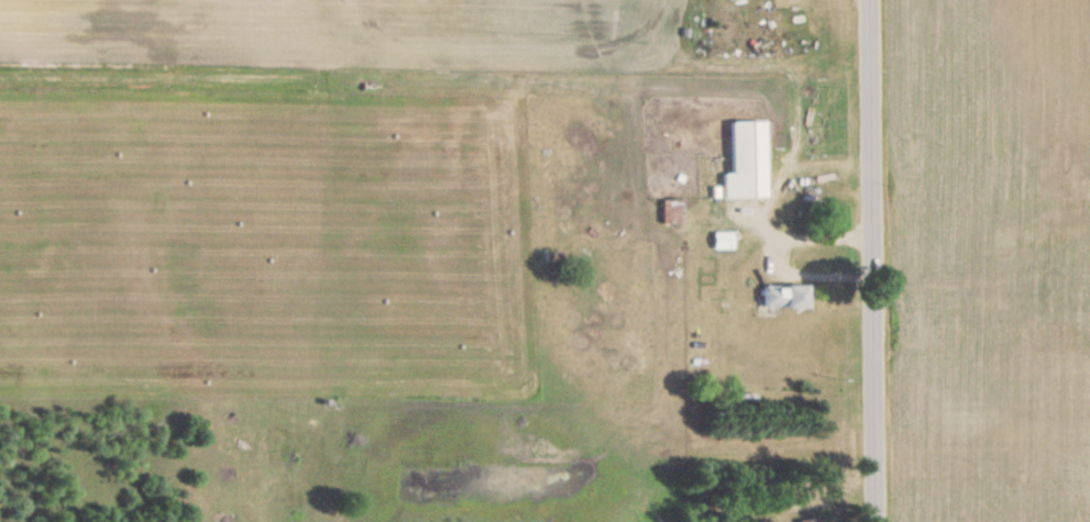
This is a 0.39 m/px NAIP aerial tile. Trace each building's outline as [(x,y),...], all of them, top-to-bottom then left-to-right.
[(762,125),(728,125),(729,202),(763,201),(762,125)] [(808,288),(762,288),(762,311),(808,311),(808,288)]
